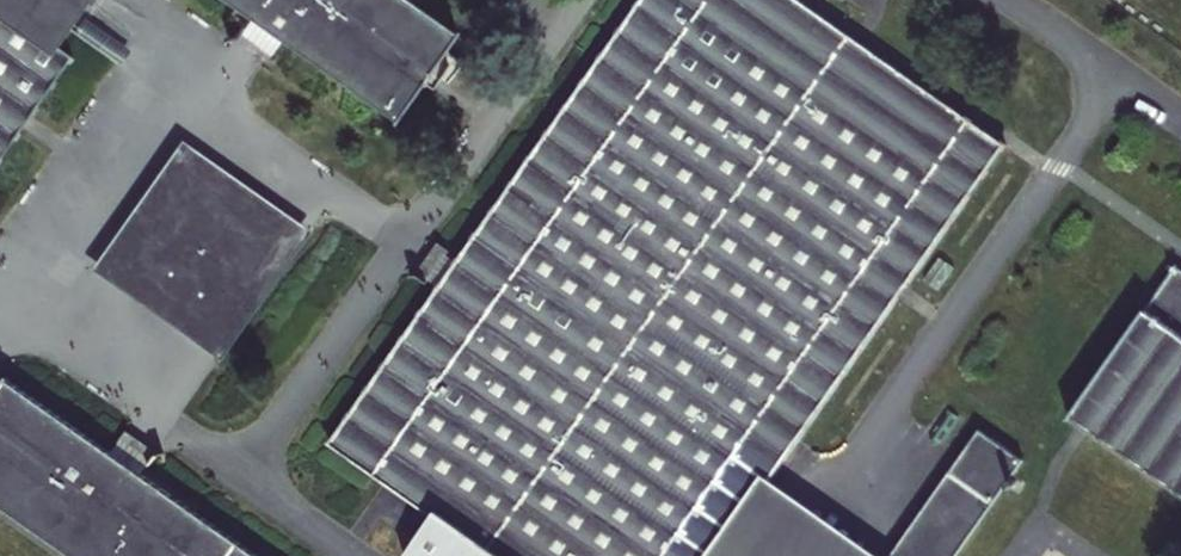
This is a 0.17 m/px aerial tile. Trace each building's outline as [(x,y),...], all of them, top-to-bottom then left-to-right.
[(89,0),(0,0),(0,152),(68,55),(55,46),(74,21),(89,0)] [(403,0),(222,0),(265,30),(389,117),(448,32),(403,0)] [(794,0),(634,0),(324,439),(478,545),(470,555),(706,555),(764,475),(1000,143),(794,0)] [(301,229),(173,140),(83,266),(210,356),(301,229)] [(1170,267),(1064,417),(1082,429),(1180,496),(1180,274),(1170,267)] [(63,555),(245,555),(4,389),(0,395),(0,512),(63,555)] [(931,473),(940,479),(886,555),(940,555),(996,477),(950,446),(931,473)] [(876,554),(879,555),(886,555),(940,479),(931,473),(876,554)] [(876,554),(783,488),(764,475),(706,555),(765,555),(786,526),(829,555),(879,555),(876,554)] [(786,526),(765,555),(829,555),(786,526)]
